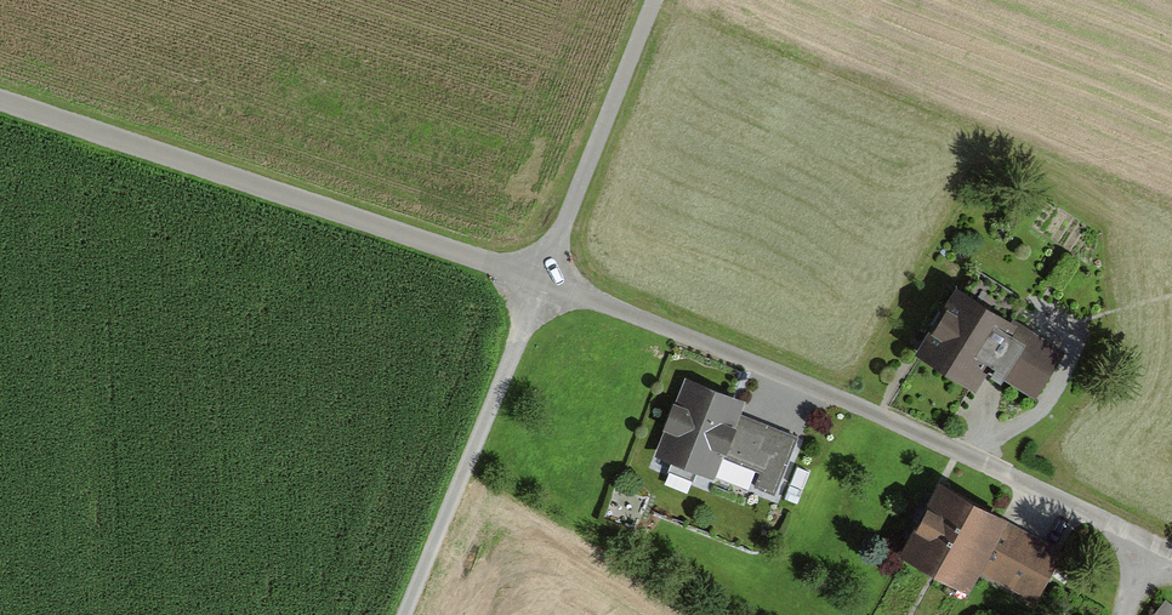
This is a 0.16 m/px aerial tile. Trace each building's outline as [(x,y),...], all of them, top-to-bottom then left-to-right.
[(918,346),(976,380),(984,365),(1035,394),(1063,347),(954,284),(935,317),(918,346)] [(687,379),(660,451),(718,473),(725,454),(763,469),(757,483),(774,490),(795,435),(740,414),(745,400),(687,379)] [(976,577),(1007,522),(1012,513),(943,476),(921,517),(902,550),(970,588),(976,577)] [(1007,522),(976,577),(1030,606),(1060,551),(1007,522)] [(1167,594),(1150,614),(1171,614),(1171,598),(1167,594)]
